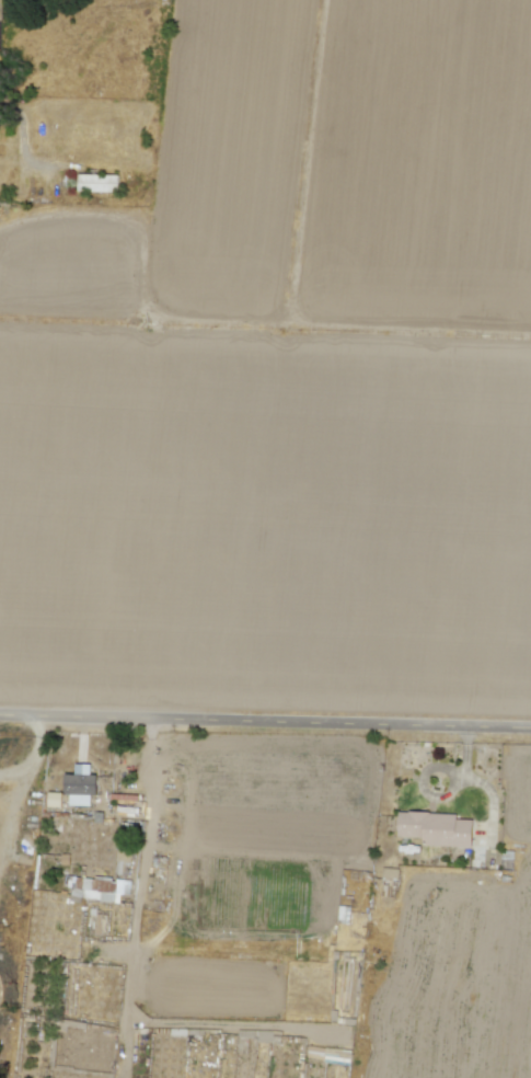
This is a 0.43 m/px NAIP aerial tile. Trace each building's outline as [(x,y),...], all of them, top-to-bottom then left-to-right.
[(117,175),(77,174),(76,191),(117,192),(117,175)] [(62,795),(68,795),(68,805),(89,806),(89,795),(95,795),(95,775),(89,774),(89,764),(73,763),(73,774),(63,774),(62,795)] [(60,806),(60,792),(47,792),(47,806),(60,806)] [(471,820),(455,819),(455,813),(397,811),(396,836),(421,837),(421,845),(470,847),(471,820)] [(115,874),(129,874),(129,849),(116,849),(115,874)] [(130,882),(65,875),(63,886),(70,887),(69,901),(80,902),(80,898),(118,902),(119,894),(129,895),(130,882)]
